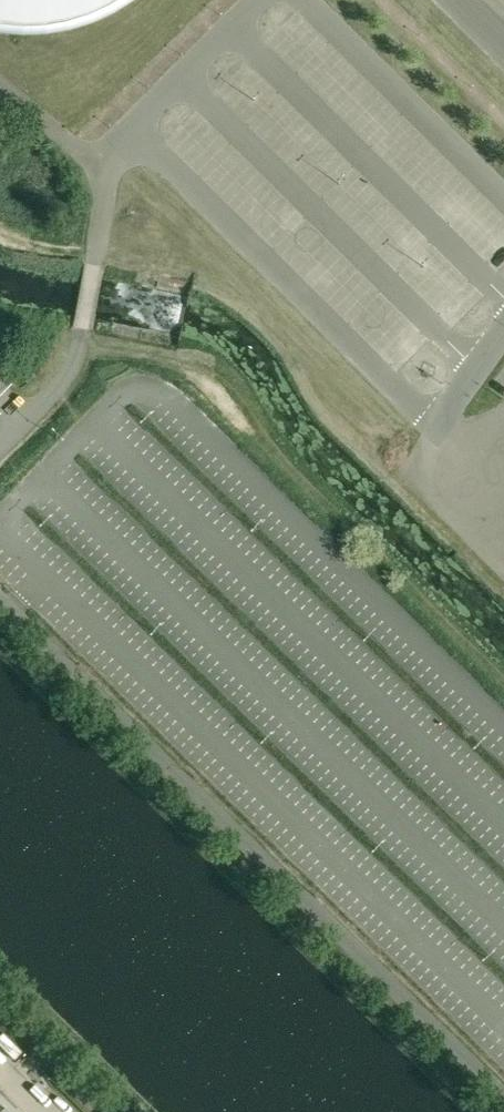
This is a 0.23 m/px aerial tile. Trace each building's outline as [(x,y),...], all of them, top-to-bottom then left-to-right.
[(22,38),(46,37),(69,33),(92,26),(113,16),(133,3),(137,0),(0,0),(0,36),(22,38)]
